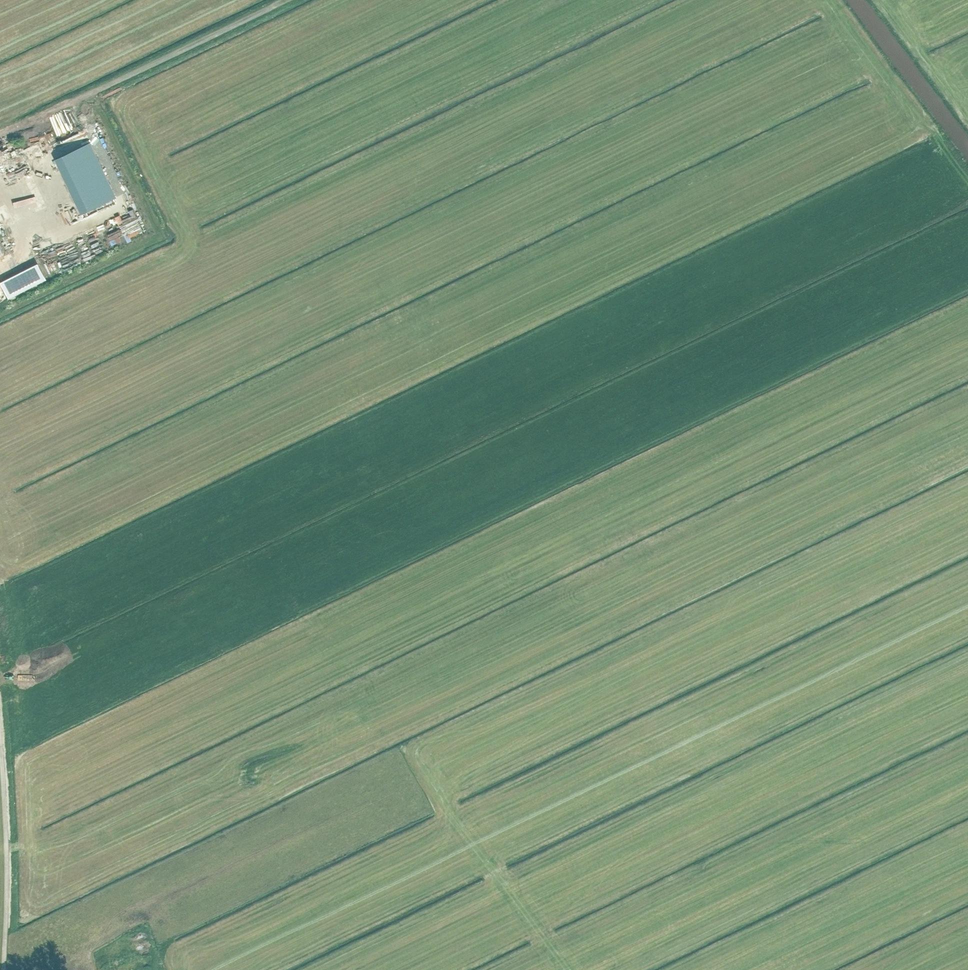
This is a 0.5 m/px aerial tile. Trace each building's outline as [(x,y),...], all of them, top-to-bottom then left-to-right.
[(113,199),(87,144),(55,159),(81,214),(113,199)]
